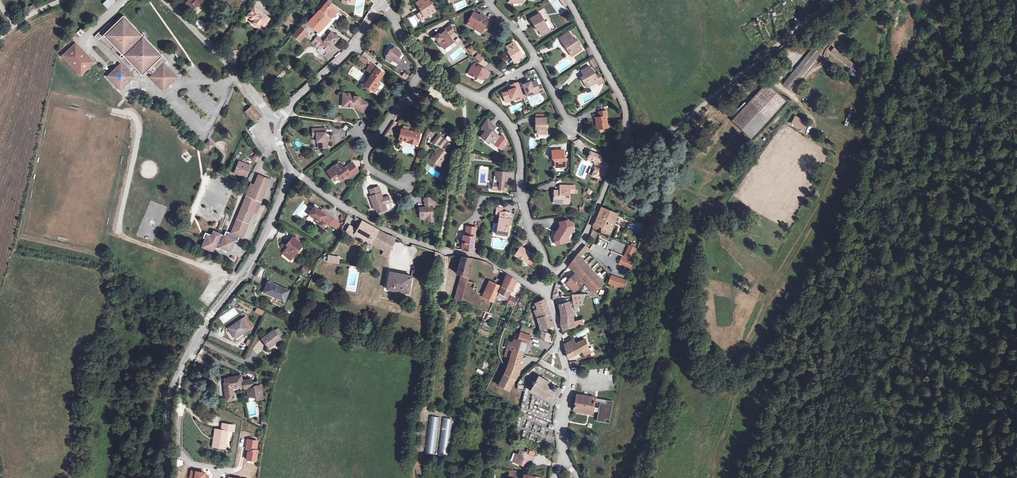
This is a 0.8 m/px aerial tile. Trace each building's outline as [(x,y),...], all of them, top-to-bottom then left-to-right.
[(187,12),(199,1),(198,0),(184,0),(180,4),(187,12)] [(326,0),(322,0),(315,7),(317,9),(326,0)] [(328,18),(335,10),(337,12),(339,9),(327,0),(326,0),(317,9),(328,18)] [(417,6),(419,9),(414,12),(417,17),(426,12),(427,13),(432,10),(426,0),(415,0),(413,1),(416,7),(417,6)] [(253,28),(256,24),(258,22),(262,25),(266,20),(250,8),(243,17),(249,22),(248,24),(253,28)] [(328,18),(317,9),(304,23),(316,33),(319,28),(328,18)] [(335,10),(328,18),(330,20),(337,12),(335,10)] [(464,23),(472,28),(476,27),(479,28),(486,17),(480,13),(478,15),(476,14),(471,11),(464,23)] [(538,31),(539,30),(542,35),(550,30),(541,13),(531,19),(538,31)] [(155,73),(154,75),(152,77),(165,90),(178,78),(164,64),(168,61),(143,37),(144,37),(142,35),(123,16),(112,28),(108,24),(94,38),(98,41),(121,65),(114,72),(109,77),(108,78),(121,91),(134,78),(132,75),(131,74),(131,71),(133,69),(136,69),(137,71),(143,76),(149,70),(150,69),(153,69),(156,72),(155,73)] [(330,20),(328,18),(319,28),(322,31),(329,23),(330,21),(330,20)] [(316,33),(304,23),(303,21),(289,36),(302,47),(310,39),(304,33),(308,28),(315,34),(316,33)] [(443,44),(441,46),(444,49),(453,42),(448,36),(454,32),(449,25),(443,31),(444,32),(442,34),(440,32),(434,37),(438,42),(440,40),(443,44)] [(315,34),(317,36),(323,40),(327,35),(322,31),(319,28),(316,33),(315,34)] [(580,44),(576,38),(572,40),(570,39),(573,37),(569,31),(560,37),(564,43),(567,41),(568,43),(566,44),(570,50),(568,51),(572,55),(581,49),(578,45),(580,44)] [(329,32),(327,35),(323,40),(317,36),(308,47),(315,52),(317,50),(323,56),(338,39),(329,32)] [(789,77),(792,79),(826,39),(823,36),(816,45),(789,77)] [(509,53),(507,54),(511,60),(520,55),(511,41),(504,45),(509,53)] [(789,77),(816,45),(812,42),(781,80),(784,83),(789,77)] [(860,69),(832,44),(829,47),(857,72),(860,69)] [(76,45),(62,58),(81,77),(94,64),(76,45)] [(466,48),(471,54),(475,51),(470,45),(466,48)] [(389,59),(392,60),(395,63),(398,58),(396,56),(398,53),(395,51),(396,49),(391,46),(389,49),(387,48),(383,55),(384,60),(387,62),(388,60),(389,59)] [(475,58),(481,62),(484,58),(478,54),(475,58)] [(381,72),(368,63),(367,66),(364,71),(370,75),(363,86),(370,91),(373,87),(374,88),(377,84),(375,83),(378,78),(381,72)] [(479,79),(481,74),(484,69),(475,64),(474,66),(471,65),(470,64),(465,73),(474,77),(474,76),(479,79)] [(585,79),(588,84),(594,81),(598,79),(593,67),(592,67),(590,64),(582,68),(583,71),(585,71),(586,72),(581,74),(582,76),(583,78),(582,78),(583,80),(584,79),(585,79)] [(789,77),(784,83),(787,85),(792,79),(789,77)] [(531,91),(531,92),(536,90),(534,84),(532,79),(527,81),(527,79),(524,80),(523,79),(519,81),(523,93),(527,92),(531,91)] [(751,102),(769,121),(788,102),(769,84),(751,102)] [(502,100),(509,98),(508,96),(515,94),(516,97),(520,96),(517,86),(513,87),(513,85),(505,88),(505,89),(499,91),(502,100)] [(352,109),(361,114),(366,104),(357,100),(357,99),(352,96),(351,98),(347,96),(347,94),(340,94),(339,103),(343,104),(343,107),(349,108),(350,106),(353,108),(352,109)] [(751,139),(769,121),(751,102),(732,120),(751,139)] [(262,117),(253,107),(246,113),(255,124),(259,120),(262,117)] [(607,116),(608,116),(607,110),(600,111),(600,117),(596,117),(598,129),(608,128),(607,116)] [(805,120),(792,113),(789,120),(801,127),(805,120)] [(536,125),(538,125),(538,134),(547,134),(547,118),(544,118),(537,118),(536,118),(536,125)] [(492,131),(495,127),(486,120),(482,127),(486,130),(481,137),(485,140),(488,139),(501,149),(506,142),(502,134),(500,136),(492,131)] [(237,125),(240,125),(239,123),(232,124),(233,132),(238,131),(237,125)] [(313,133),(314,137),(314,143),(315,142),(316,149),(326,148),(325,142),(324,142),(323,129),(310,129),(310,133),(313,133)] [(409,131),(403,130),(401,129),(399,139),(418,143),(420,133),(409,131)] [(440,164),(447,156),(445,154),(451,146),(438,136),(432,144),(439,149),(437,152),(436,151),(431,157),(433,159),(431,161),(438,167),(440,164)] [(210,139),(204,145),(209,151),(215,145),(210,139)] [(201,152),(205,148),(201,143),(197,147),(201,152)] [(556,167),(566,167),(566,158),(564,158),(563,150),(553,151),(553,159),(555,159),(556,167)] [(186,151),(181,156),(187,162),(192,158),(186,151)] [(255,153),(252,160),(258,163),(261,156),(255,153)] [(601,156),(595,154),(593,160),(594,160),(595,161),(595,162),(597,164),(597,166),(593,176),(599,178),(605,165),(601,156)] [(447,156),(440,164),(442,166),(449,157),(447,156)] [(250,165),(237,160),(233,171),(246,176),(250,165)] [(346,175),(349,173),(347,171),(354,166),(350,161),(342,167),(338,161),(330,167),(332,170),(328,173),(332,179),(337,176),(339,180),(346,175)] [(347,171),(349,173),(350,175),(357,170),(354,166),(347,171)] [(510,172),(498,171),(497,176),(495,176),(494,176),(494,183),(493,183),(493,187),(495,188),(497,190),(500,190),(500,189),(504,189),(504,191),(507,191),(508,184),(505,183),(505,181),(507,181),(508,176),(510,177),(510,172)] [(268,179),(257,175),(253,185),(249,183),(244,196),(246,197),(248,194),(252,195),(255,187),(264,190),(268,179)] [(555,200),(567,201),(568,201),(568,192),(574,192),(574,185),(562,184),(562,190),(560,190),(555,190),(554,200),(555,200)] [(248,194),(246,197),(257,201),(260,202),(264,190),(255,187),(252,195),(248,194)] [(369,197),(373,207),(375,206),(377,210),(378,213),(387,210),(385,204),(390,202),(388,196),(382,198),(378,187),(369,190),(372,196),(369,197)] [(307,197),(313,201),(316,196),(310,192),(307,197)] [(246,197),(237,221),(248,225),(257,201),(246,197)] [(435,204),(432,200),(432,204),(426,204),(426,212),(424,212),(424,210),(423,210),(420,210),(421,218),(423,218),(426,222),(429,221),(429,222),(434,222),(433,209),(436,209),(435,204)] [(325,215),(321,211),(315,206),(309,213),(319,222),(318,224),(322,227),(325,223),(326,225),(332,218),(326,213),(325,215)] [(597,223),(594,225),(595,229),(598,229),(600,226),(602,227),(602,229),(602,232),(604,233),(606,233),(608,232),(609,230),(612,231),(618,214),(603,208),(597,223)] [(508,228),(510,218),(500,217),(497,233),(509,235),(510,228),(508,228)] [(556,243),(564,242),(568,237),(567,233),(571,233),(574,232),(573,223),(569,220),(560,222),(561,226),(561,227),(560,230),(558,230),(559,232),(557,235),(554,235),(556,243)] [(248,225),(237,221),(232,235),(240,238),(243,239),(248,225)] [(359,223),(356,229),(354,232),(367,240),(372,243),(378,231),(361,221),(359,223)] [(354,232),(356,229),(347,225),(344,232),(352,236),(354,232)] [(472,247),(474,226),(464,225),(461,249),(462,249),(466,250),(474,253),(474,247),(472,247)] [(378,231),(372,243),(384,250),(388,252),(393,237),(384,235),(378,231)] [(240,238),(232,235),(231,235),(231,236),(226,234),(225,238),(214,234),(212,239),(206,236),(204,241),(206,242),(203,250),(214,254),(215,251),(220,252),(221,249),(231,253),(235,243),(238,244),(240,238)] [(282,254),(290,260),(301,245),(291,238),(287,243),(289,245),(282,254)] [(516,244),(510,253),(522,261),(528,253),(516,244)] [(601,279),(582,259),(580,257),(588,248),(585,246),(569,266),(575,273),(584,282),(593,293),(594,292),(604,283),(601,279)] [(628,246),(624,256),(632,259),(636,248),(628,246)] [(431,250),(430,255),(440,258),(440,253),(431,250)] [(622,257),(619,264),(629,268),(632,260),(622,257)] [(471,259),(462,258),(459,275),(462,276),(453,304),(460,305),(461,300),(468,277),(467,277),(471,259)] [(583,258),(582,259),(601,279),(602,278),(583,258)] [(411,285),(412,276),(389,272),(387,288),(411,293),(411,285)] [(584,282),(575,273),(569,278),(570,279),(566,283),(569,287),(571,285),(575,290),(584,282)] [(506,275),(502,283),(512,288),(516,281),(506,275)] [(611,277),(609,285),(622,289),(625,282),(611,277)] [(269,282),(266,288),(264,292),(273,296),(277,298),(284,301),(289,290),(269,282)] [(512,288),(502,283),(498,293),(499,294),(507,297),(508,297),(512,288)] [(484,300),(491,304),(497,292),(499,288),(491,284),(484,300)] [(210,305),(217,295),(210,291),(204,300),(210,305)] [(512,298),(509,303),(514,306),(517,300),(512,298)] [(540,317),(549,313),(544,301),(543,300),(534,304),(535,306),(533,307),(534,311),(540,317)] [(561,331),(575,328),(574,323),(569,308),(567,302),(557,306),(560,322),(561,325),(560,325),(561,331)] [(257,307),(255,312),(263,316),(265,311),(257,307)] [(549,313),(540,317),(541,330),(547,328),(553,326),(549,313)] [(252,326),(247,319),(245,316),(228,328),(234,336),(240,332),(241,333),(252,326)] [(518,335),(530,338),(536,325),(524,322),(518,335)] [(274,342),(275,343),(281,339),(279,336),(282,333),(278,328),(275,330),(274,329),(263,338),(269,346),(274,342)] [(550,334),(541,330),(540,337),(548,341),(550,334)] [(530,338),(518,335),(515,342),(512,340),(510,344),(507,342),(504,349),(505,350),(502,359),(508,361),(501,376),(513,381),(517,373),(514,372),(523,344),(526,346),(530,338)] [(575,345),(573,340),(566,342),(564,343),(565,345),(568,358),(582,352),(589,349),(586,340),(575,345)] [(499,381),(511,386),(513,381),(501,376),(499,381)] [(553,405),(561,390),(539,376),(530,392),(553,405)] [(243,387),(242,382),(241,383),(240,377),(228,379),(228,380),(225,381),(225,385),(224,385),(226,393),(225,393),(227,402),(235,401),(234,400),(235,400),(235,398),(234,398),(233,394),(232,395),(231,390),(243,388),(243,387)] [(242,382),(243,387),(244,386),(244,389),(247,388),(249,397),(255,396),(256,400),(263,399),(260,386),(257,386),(257,382),(252,383),(251,381),(242,382)] [(511,386),(499,381),(496,388),(507,392),(511,386)] [(613,401),(575,392),(572,408),(592,412),(595,401),(600,402),(596,419),(608,423),(613,401)] [(435,454),(439,417),(429,416),(426,454),(435,454)] [(442,418),(439,456),(449,457),(452,419),(442,418)] [(215,429),(214,438),(217,438),(216,446),(225,448),(227,431),(226,430),(233,430),(234,425),(222,423),(221,430),(215,429)] [(247,451),(246,459),(256,461),(258,453),(258,450),(251,449),(251,448),(257,449),(258,441),(247,439),(246,447),(246,449),(250,449),(250,451),(247,451)] [(515,452),(513,451),(511,455),(514,457),(512,461),(523,465),(524,461),(526,458),(527,459),(529,455),(523,452),(523,451),(517,448),(515,452)] [(190,470),(189,477),(208,477),(209,475),(205,475),(205,472),(190,470)]
